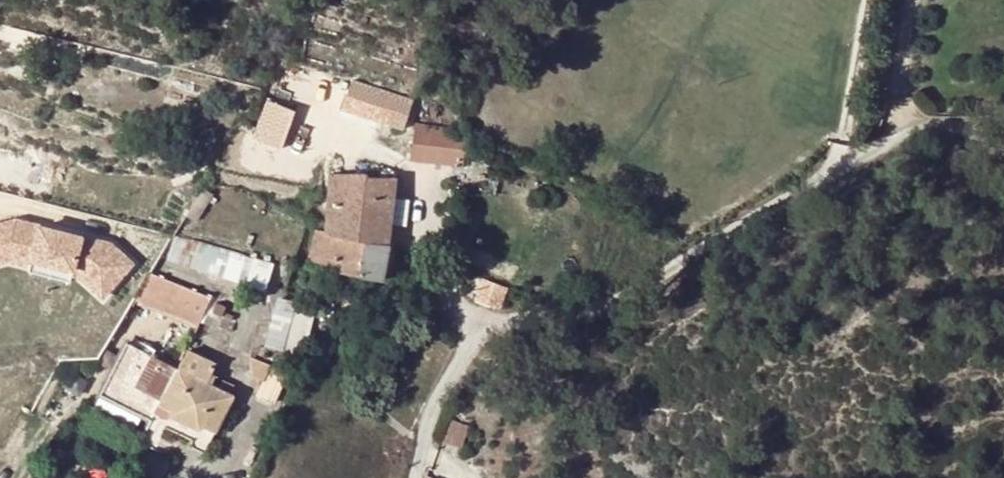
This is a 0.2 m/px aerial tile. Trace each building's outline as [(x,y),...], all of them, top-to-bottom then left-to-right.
[(392,109),(408,114),(413,99),(352,79),(343,110),(387,125),(392,109)] [(284,152),(300,113),(265,99),(249,138),(284,152)] [(443,135),(443,129),(415,125),(411,160),(461,166),(464,138),(443,135)] [(389,245),(392,222),(394,199),(395,179),(369,178),(369,175),(330,173),(326,232),(326,236),(365,241),(389,245)] [(540,212),(542,198),(533,197),(531,211),(540,212)] [(408,201),(394,199),(392,222),(405,223),(408,201)] [(0,224),(0,262),(8,260),(31,265),(33,259),(72,270),(103,295),(132,263),(111,243),(100,240),(93,247),(82,236),(17,219),(0,224)] [(326,232),(316,230),(307,267),(320,268),(359,275),(365,241),(326,236),(326,232)] [(173,238),(167,258),(246,281),(252,259),(191,242),(173,238)] [(365,241),(359,275),(384,279),(389,245),(365,241)] [(72,270),(33,259),(31,265),(29,272),(69,282),(72,270)] [(292,271),(252,259),(246,281),(286,292),(292,271)] [(199,328),(209,308),(212,300),(151,275),(144,285),(135,301),(199,328)] [(280,349),(293,304),(279,300),(266,345),(280,349)] [(220,319),(218,327),(231,331),(233,324),(220,319)] [(128,346),(103,396),(143,415),(153,396),(162,401),(178,370),(128,346)] [(206,384),(216,364),(188,351),(178,370),(162,401),(152,420),(164,426),(193,440),(189,446),(203,453),(231,396),(227,394),(214,388),(206,384)] [(262,384),(270,367),(250,358),(250,376),(250,377),(262,384)] [(272,402),(286,374),(271,367),(270,367),(262,384),(257,394),(272,402)] [(227,394),(230,386),(217,381),(214,388),(227,394)] [(143,415),(103,396),(96,410),(136,429),(143,415)] [(153,396),(143,415),(152,420),(162,401),(153,396)] [(463,447),(471,424),(452,419),(442,442),(463,447)]
